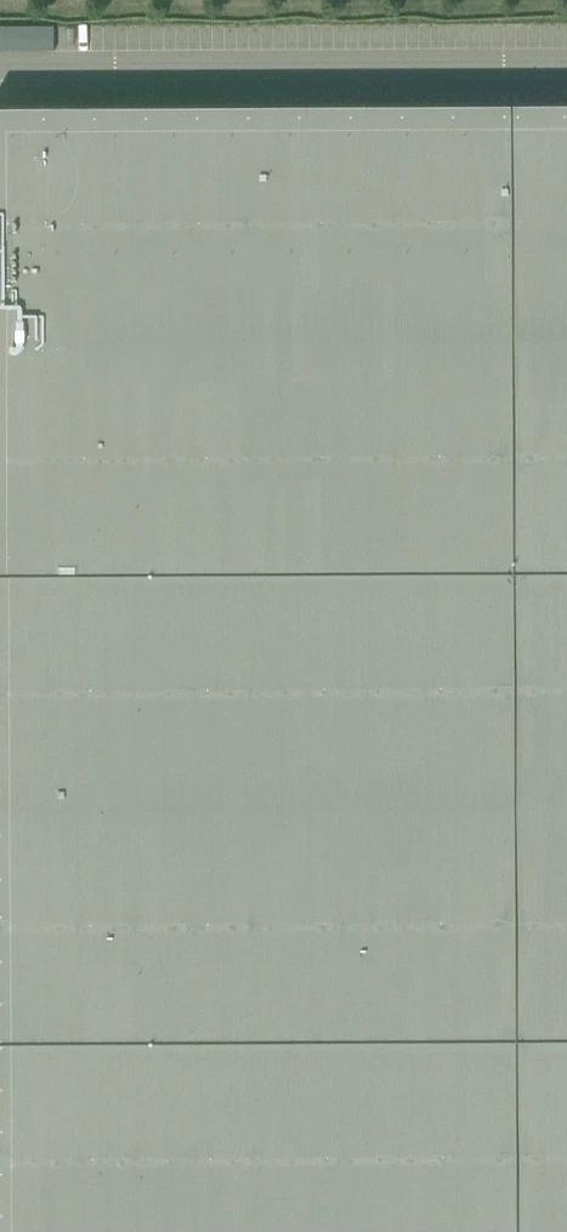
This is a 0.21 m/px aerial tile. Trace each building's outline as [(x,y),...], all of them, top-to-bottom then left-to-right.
[(54,25),(0,26),(0,49),(55,48),(54,25)] [(515,576),(513,108),(0,111),(0,579),(515,576)] [(513,108),(515,576),(566,576),(566,108),(513,108)] [(0,579),(0,1045),(518,1043),(515,576),(0,579)] [(566,1042),(566,576),(515,576),(518,1043),(566,1042)] [(519,1231),(566,1231),(566,1042),(518,1043),(519,1231)] [(0,1045),(0,1231),(519,1231),(518,1043),(0,1045)]
